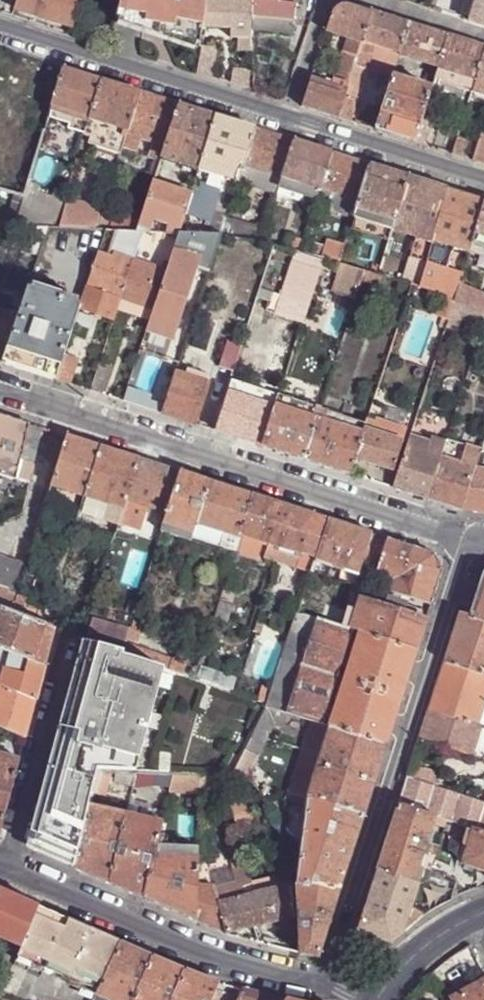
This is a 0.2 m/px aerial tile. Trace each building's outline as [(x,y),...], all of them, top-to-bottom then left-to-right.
[(78,0),(18,0),(16,8),(32,13),(73,26),(78,0)] [(115,20),(161,35),(200,47),(200,45),(203,29),(204,23),(207,0),(119,0),(115,20)] [(204,23),(233,25),(232,31),(231,40),(235,41),(240,41),(240,54),(251,55),(253,16),(255,16),(255,0),(207,0),(204,23)] [(296,20),(296,26),(301,26),(302,20),(303,20),(304,10),(297,10),(298,0),(255,0),(255,16),(296,20)] [(470,20),(483,25),(483,0),(476,0),(470,20)] [(331,17),(326,32),(361,43),(362,41),(372,13),(350,6),(342,6),(335,10),(331,17)] [(410,25),(372,13),(362,41),(361,43),(357,57),(355,66),(348,85),(338,119),(354,124),(371,68),(394,76),(400,56),(400,54),(410,25)] [(296,20),(255,16),(255,29),(296,33),(296,26),(296,20)] [(233,25),(204,23),(203,29),(232,31),(233,25)] [(448,36),(410,25),(400,54),(400,56),(438,68),(448,36)] [(438,68),(435,79),(473,90),(474,86),(476,80),(483,55),(483,48),(448,36),(438,68)] [(216,48),(200,45),(200,47),(196,73),(211,78),(216,48)] [(355,66),(357,57),(345,52),(335,81),(348,85),(355,66)] [(52,105),(89,117),(102,80),(88,76),(72,71),(64,69),(52,105)] [(231,84),(249,90),(250,73),(233,71),(231,84)] [(431,90),(393,77),(376,131),(394,137),(414,143),(419,128),(431,90)] [(338,119),(348,85),(335,81),(327,78),(326,78),(324,84),(312,79),(302,107),(323,114),(338,119)] [(90,141),(120,152),(122,146),(140,92),(117,85),(102,80),(89,117),(85,129),(93,132),(90,141)] [(474,86),(483,89),(483,82),(476,80),(474,86)] [(150,155),(160,158),(161,156),(179,105),(168,102),(149,95),(140,92),(122,146),(136,151),(142,135),(156,139),(150,155)] [(161,156),(199,169),(217,117),(179,105),(161,156)] [(199,169),(238,182),(243,165),(255,129),(234,122),(217,117),(199,169)] [(45,128),(14,118),(0,165),(0,189),(25,196),(45,128)] [(430,131),(419,128),(414,143),(425,146),(430,131)] [(243,165),(282,178),(293,141),(265,132),(255,129),(243,165)] [(453,155),(463,159),(469,141),(458,137),(453,155)] [(282,178),(321,190),(332,153),(311,147),(293,141),(282,178)] [(332,211),(353,217),(370,165),(341,156),(332,153),(321,190),(317,200),(333,205),(332,211)] [(191,195),(163,185),(167,169),(166,169),(167,164),(159,162),(135,232),(142,232),(148,233),(153,220),(167,224),(164,234),(178,235),(191,195)] [(253,183),(278,190),(279,187),(282,178),(243,165),(238,182),(237,183),(251,187),(253,183)] [(353,217),(391,230),(408,177),(384,170),(370,165),(353,217)] [(198,174),(191,195),(178,235),(190,235),(207,182),(203,180),(204,176),(198,174)] [(418,238),(431,242),(446,189),(423,182),(408,177),(391,230),(418,238)] [(279,187),(317,200),(321,190),(282,178),(279,187)] [(468,254),(471,244),(483,205),(483,201),(463,195),(446,189),(431,242),(468,254)] [(4,226),(12,226),(22,196),(14,193),(4,226)] [(54,227),(95,229),(101,210),(62,200),(54,227)] [(483,248),(483,205),(471,244),(483,248)] [(208,235),(220,235),(226,217),(216,212),(208,235)] [(41,241),(46,226),(26,226),(24,235),(41,241)] [(139,242),(142,232),(135,232),(104,230),(99,245),(112,247),(113,243),(137,247),(139,242)] [(175,244),(178,235),(164,234),(148,233),(142,232),(139,242),(175,244)] [(208,273),(220,235),(208,235),(190,235),(178,235),(175,244),(166,273),(153,311),(150,321),(146,331),(160,336),(171,339),(195,268),(208,273)] [(409,284),(418,286),(431,242),(418,238),(404,282),(409,284)] [(431,242),(418,286),(454,299),(458,285),(468,254),(431,242)] [(300,252),(338,263),(340,256),(302,245),(300,252)] [(110,258),(96,254),(80,305),(79,308),(114,319),(116,310),(120,300),(132,262),(111,255),(110,258)] [(166,273),(132,262),(120,300),(153,311),(166,273)] [(361,280),(364,270),(342,264),(338,274),(361,280)] [(381,286),(384,276),(377,273),(364,270),(361,280),(381,286)] [(31,272),(26,288),(18,313),(3,358),(33,368),(40,370),(57,375),(67,346),(79,308),(80,305),(38,292),(43,276),(31,272)] [(483,312),(483,296),(458,285),(454,299),(483,312)] [(153,311),(120,300),(116,310),(150,321),(153,311)] [(18,313),(3,310),(0,320),(0,363),(1,363),(3,358),(18,313)] [(233,372),(241,347),(227,342),(219,368),(233,372)] [(72,347),(67,346),(57,375),(56,380),(71,385),(79,360),(69,357),(72,347)] [(33,368),(3,358),(1,363),(56,380),(57,375),(40,370),(33,368)] [(112,370),(98,366),(89,391),(104,396),(112,370)] [(182,421),(194,425),(207,384),(209,376),(186,369),(184,376),(175,374),(162,414),(182,421)] [(321,410),(278,396),(275,406),(318,420),(321,410)] [(318,420),(275,406),(268,429),(262,446),(285,454),(305,460),(318,420)] [(365,424),(321,410),(318,420),(362,434),(365,424)] [(0,416),(0,475),(16,480),(28,484),(33,463),(20,459),(29,425),(21,422),(0,416)] [(262,446),(268,429),(231,417),(225,434),(245,441),(262,446)] [(362,434),(318,420),(305,460),(330,468),(349,474),(354,459),(362,434)] [(393,429),(366,421),(365,424),(362,434),(354,459),(374,465),(393,471),(402,442),(390,438),(393,429)] [(42,429),(29,425),(20,459),(33,463),(42,429)] [(427,441),(410,436),(394,488),(410,493),(427,499),(441,458),(446,441),(430,435),(427,441)] [(67,437),(44,510),(78,520),(80,513),(101,447),(82,442),(67,437)] [(465,445),(447,439),(446,441),(441,458),(459,464),(465,445)] [(461,510),(481,451),(465,445),(459,464),(441,458),(427,499),(444,504),(461,510)] [(80,513),(117,525),(119,519),(122,509),(138,459),(118,453),(101,447),(80,513)] [(482,449),(481,451),(461,510),(483,513),(483,449),(482,449)] [(122,509),(165,523),(181,473),(158,466),(138,459),(122,509)] [(164,524),(193,533),(196,525),(209,482),(191,476),(181,473),(165,523),(164,524)] [(14,499),(16,480),(0,475),(0,496),(14,499)] [(236,548),(239,536),(252,496),(226,488),(209,482),(196,525),(222,534),(218,547),(234,552),(236,548)] [(301,553),(316,558),(328,520),(279,505),(252,496),(239,536),(262,543),(269,545),(300,555),(301,553)] [(119,519),(140,525),(138,532),(160,539),(164,524),(165,523),(122,509),(119,519)] [(361,566),(372,534),(347,526),(328,520),(316,558),(359,572),(361,566)] [(193,533),(191,538),(218,547),(222,534),(196,525),(193,533)] [(405,545),(372,534),(361,566),(391,576),(395,580),(391,592),(431,605),(442,571),(434,554),(405,545)] [(239,536),(236,548),(258,555),(262,543),(239,536)] [(25,572),(33,545),(19,541),(12,562),(11,568),(25,572)] [(296,568),(300,555),(269,545),(265,558),(296,568)] [(25,572),(11,568),(12,562),(0,558),(0,589),(8,592),(7,597),(17,600),(25,572)] [(477,595),(470,617),(469,618),(483,623),(483,572),(477,595)] [(293,599),(302,602),(308,582),(299,579),(293,599)] [(17,600),(7,597),(8,592),(0,589),(0,611),(12,616),(17,600)] [(416,653),(426,619),(360,599),(350,632),(416,653)] [(12,616),(0,611),(0,650),(44,667),(54,631),(12,616)] [(444,663),(483,676),(483,623),(469,618),(470,617),(460,614),(456,627),(448,653),(444,663)] [(301,667),(316,621),(298,615),(282,662),(301,667)] [(407,678),(416,653),(350,632),(316,621),(301,667),(401,699),(407,678)] [(80,641),(82,641),(82,640),(88,642),(93,626),(85,623),(80,641)] [(143,627),(133,624),(123,653),(122,656),(181,675),(181,674),(184,664),(137,648),(143,627)] [(164,687),(164,685),(177,690),(178,684),(215,696),(218,688),(181,675),(122,656),(123,653),(88,642),(82,640),(82,641),(78,657),(85,658),(79,698),(123,705),(127,673),(164,687)] [(44,667),(0,650),(0,689),(35,704),(44,667)] [(287,714),(301,667),(282,662),(268,705),(268,708),(287,714)] [(429,711),(476,726),(483,700),(483,676),(444,663),(434,695),(429,711)] [(394,719),(401,699),(301,667),(287,714),(386,745),(394,719)] [(265,708),(268,708),(268,705),(218,688),(215,696),(211,708),(257,725),(265,708)] [(35,704),(0,689),(0,728),(25,739),(35,704)] [(386,745),(287,714),(268,708),(265,708),(257,725),(231,778),(240,781),(248,785),(255,793),(276,823),(294,810),(267,789),(271,785),(252,765),(272,721),(314,734),(296,796),(307,800),(363,816),(377,772),(386,745)] [(420,740),(483,762),(483,729),(476,726),(429,711),(424,725),(420,740)] [(20,761),(0,756),(0,835),(20,761)] [(432,789),(436,772),(411,765),(407,778),(399,805),(434,817),(472,829),(478,831),(483,833),(483,806),(432,789)] [(43,787),(93,791),(97,773),(48,771),(43,787)] [(93,791),(92,794),(106,797),(112,774),(97,773),(93,791)] [(120,785),(133,788),(136,775),(121,774),(120,785)] [(170,793),(199,793),(200,778),(173,776),(170,793)] [(200,778),(199,793),(226,793),(223,778),(200,778)] [(248,787),(226,793),(237,831),(259,826),(248,787)] [(87,815),(51,803),(51,802),(40,799),(27,849),(52,859),(75,869),(87,815)] [(293,884),(340,888),(343,880),(360,826),(363,816),(307,800),(297,860),(293,884)] [(386,842),(376,871),(412,882),(420,858),(426,842),(434,817),(399,805),(386,842)] [(97,879),(110,884),(126,815),(89,807),(87,815),(75,869),(97,879)] [(129,893),(144,899),(154,857),(162,823),(126,815),(110,884),(129,893)] [(483,871),(483,833),(478,831),(472,829),(461,864),(483,871)] [(420,858),(432,862),(438,846),(426,842),(420,858)] [(174,912),(195,921),(196,887),(197,858),(154,857),(144,899),(174,912)] [(251,885),(247,870),(233,873),(235,884),(236,889),(242,888),(251,885)] [(391,945),(402,936),(407,922),(412,906),(419,884),(412,882),(376,871),(356,934),(391,945)] [(282,877),(251,885),(242,888),(245,898),(287,888),(285,884),(284,884),(282,877)] [(245,898),(242,888),(236,889),(235,884),(214,888),(214,889),(218,906),(245,898)] [(330,920),(340,888),(293,884),(298,954),(318,960),(322,946),(330,920)] [(210,928),(225,934),(218,906),(214,889),(196,887),(195,921),(210,928)] [(287,888),(245,898),(253,928),(275,923),(294,918),(291,887),(287,888)] [(10,945),(19,949),(37,908),(0,892),(0,940),(10,945)] [(225,934),(225,936),(244,931),(253,928),(245,898),(218,906),(225,934)] [(19,949),(17,954),(99,989),(120,944),(76,925),(37,908),(19,949)] [(120,944),(99,989),(95,996),(104,999),(133,999),(151,958),(131,949),(120,944)] [(19,949),(10,945),(0,966),(0,992),(13,962),(17,954),(19,949)] [(99,989),(17,954),(13,962),(95,996),(99,989)] [(151,958),(133,999),(172,999),(185,973),(166,964),(151,958)] [(185,973),(172,999),(212,999),(218,986),(197,977),(185,973)] [(451,998),(452,999),(483,999),(483,980),(451,998)]
